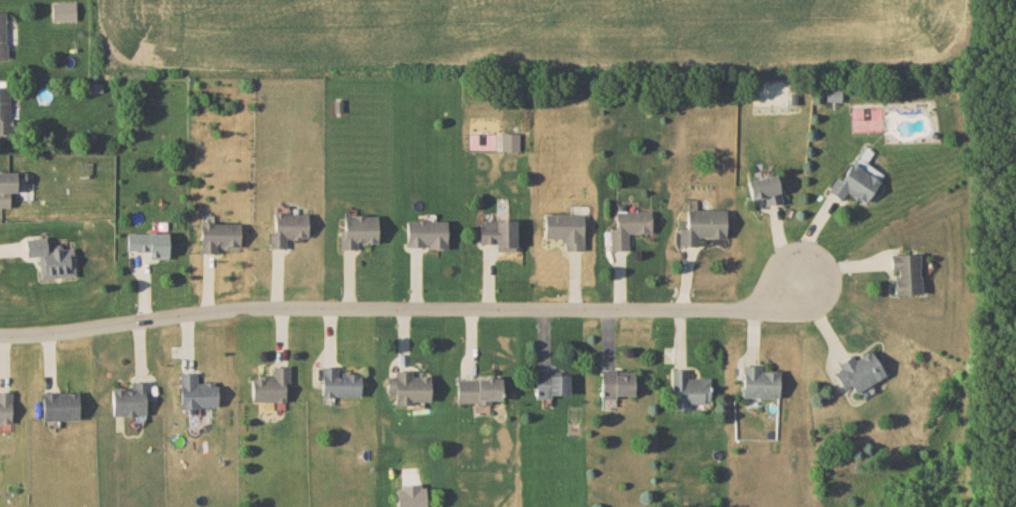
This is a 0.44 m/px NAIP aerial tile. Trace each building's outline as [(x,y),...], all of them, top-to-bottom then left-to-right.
[(0,86),(0,135),(15,135),(15,118),(10,118),(9,86),(0,86)] [(842,89),(826,89),(826,101),(842,101),(842,89)] [(865,203),(884,174),(866,162),(873,151),(864,145),(841,179),(837,176),(827,191),(841,200),(847,191),(865,203)] [(0,172),(0,207),(12,207),(12,199),(33,199),(33,172),(0,172)] [(752,200),(764,197),(766,205),(782,201),(776,174),(747,181),(752,200)] [(726,210),(687,209),(687,227),(680,227),(679,245),(697,246),(698,237),(726,238),(726,210)] [(652,233),(651,210),(616,211),(616,227),(610,228),(611,250),(628,250),(628,233),(652,233)] [(308,213),(275,213),(274,231),(270,231),(269,247),(286,248),(286,238),(307,239),(308,213)] [(565,239),(565,250),(584,250),(584,214),(545,213),(544,239),(565,239)] [(377,214),(344,215),(344,229),(339,229),(340,249),(357,249),(357,243),(378,242),(377,214)] [(516,220),(480,219),(480,243),(495,243),(495,250),(515,251),(516,220)] [(447,248),(447,220),(406,220),(406,247),(447,248)] [(240,223),(201,222),(200,252),(218,253),(218,247),(240,247),(240,223)] [(168,258),(168,232),(127,232),(127,251),(149,251),(149,258),(168,258)] [(921,294),(920,253),(891,254),(891,270),(895,270),(896,295),(921,294)] [(886,376),(872,349),(855,358),(854,357),(833,368),(843,388),(851,384),(855,392),(886,376)] [(780,370),(761,370),(762,365),(743,365),(743,397),(779,398),(780,370)] [(251,401),(285,401),(285,383),(289,383),(290,366),(273,366),(273,376),(251,376),(251,401)] [(337,366),(322,366),(321,396),(360,396),(361,373),(337,373),(337,366)] [(687,377),(687,367),(671,367),(672,410),(691,410),(690,403),(710,402),(709,377),(687,377)] [(551,374),(551,369),(536,368),(535,398),(552,398),(552,394),(569,394),(569,375),(551,374)] [(601,408),(616,408),(616,395),(634,395),(634,370),(601,369),(601,408)] [(430,375),(412,375),(412,370),(395,370),(395,376),(386,376),(387,393),(395,393),(395,403),(430,402),(430,375)] [(180,407),(218,406),(217,382),(197,382),(197,372),(180,372),(180,407)] [(457,402),(502,401),(502,378),(457,379),(457,402)] [(132,381),(132,387),(112,387),(112,415),(146,415),(146,401),(149,401),(149,381),(132,381)] [(43,420),(79,419),(79,391),(42,392),(43,420)] [(0,392),(0,422),(11,423),(11,392),(0,392)] [(426,485),(403,485),(403,490),(397,490),(397,506),(427,506),(426,485)]
